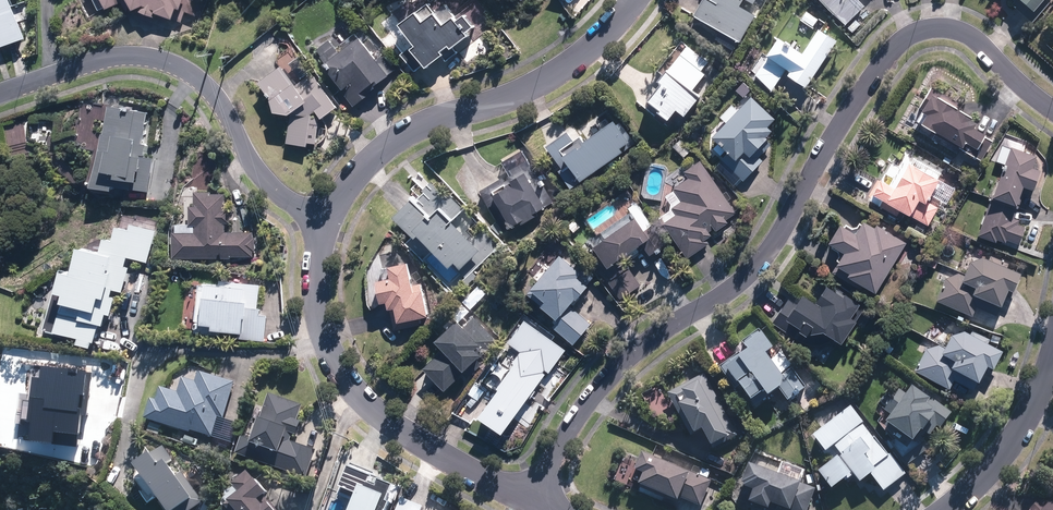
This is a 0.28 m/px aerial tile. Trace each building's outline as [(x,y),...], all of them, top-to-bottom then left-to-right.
[(32,38),(18,0),(0,0),(0,49),(32,38)] [(105,12),(125,2),(131,13),(137,11),(139,11),(138,14),(154,20),(155,17),(171,22),(172,21),(181,24),(184,13),(195,17),(201,0),(99,0),(105,12)] [(693,13),(739,41),(755,15),(739,5),(742,0),(701,0),(693,13)] [(845,23),(865,5),(860,0),(823,0),(845,23)] [(1012,3),(1033,21),(1049,2),(1047,0),(1014,0),(1012,3)] [(433,15),(427,7),(414,16),(397,28),(412,48),(400,57),(414,73),(421,68),(424,71),(442,58),(445,64),(456,54),(453,50),(467,39),(465,36),(473,30),(463,19),(456,24),(445,7),(433,15)] [(805,12),(799,20),(811,29),(817,20),(805,12)] [(806,86),(836,39),(818,27),(802,51),(778,35),(766,53),(767,54),(755,72),(771,89),(786,67),(790,69),(787,73),(806,86)] [(321,68),(353,105),(390,73),(358,36),(321,68)] [(704,72),(680,52),(667,67),(665,66),(657,76),(660,79),(647,96),(659,106),(656,109),(668,118),(677,108),(684,114),(700,96),(698,95),(699,93),(692,87),(704,72)] [(293,88),(280,68),(257,85),(270,103),(272,116),(287,118),(289,116),(285,145),(306,148),(307,144),(314,145),(318,119),(320,121),(335,110),(311,75),(293,88)] [(916,119),(981,159),(993,140),(985,135),(986,133),(974,125),(977,120),(971,117),(973,114),(960,107),(962,104),(932,85),(919,106),(923,109),(916,119)] [(743,180),(763,159),(758,156),(771,143),(766,138),(768,136),(766,134),(771,128),(767,124),(775,116),(750,93),(711,135),(728,151),(721,159),(743,180)] [(91,186),(100,188),(105,189),(131,194),(131,192),(146,194),(151,156),(139,155),(147,115),(108,107),(91,186)] [(570,187),(634,143),(620,121),(617,123),(613,118),(583,138),(580,134),(572,139),(566,130),(545,144),(561,167),(558,169),(570,187)] [(680,138),(672,145),(683,157),(691,150),(680,138)] [(992,197),(1018,207),(1026,185),(1034,188),(1041,168),(1033,165),(1037,154),(1011,144),(992,197)] [(614,159),(607,164),(611,170),(618,165),(614,159)] [(715,229),(728,221),(726,218),(736,211),(700,159),(683,170),(688,177),(672,187),(681,200),(671,206),(676,213),(663,222),(687,257),(708,242),(705,237),(711,234),(708,230),(713,227),(715,229)] [(930,195),(940,177),(910,160),(894,185),(881,178),(873,192),(869,199),(897,215),(901,209),(928,224),(939,206),(928,200),(931,195),(930,195)] [(553,201),(531,162),(508,175),(509,177),(504,180),(502,176),(479,189),(502,230),(519,220),(521,222),(538,213),(536,211),(553,201)] [(415,232),(448,266),(451,263),(465,278),(499,245),(483,228),(471,239),(452,219),(464,208),(449,193),(446,196),(430,179),(421,188),(423,189),(416,196),(420,199),(418,201),(412,195),(392,215),(412,235),(415,232)] [(209,192),(209,191),(193,190),(193,205),(187,205),(188,224),(193,224),(193,230),(171,230),(171,257),(230,258),(230,255),(252,256),(252,231),(224,231),(224,222),(229,222),(229,209),(224,209),(224,192),(209,192)] [(1014,217),(1018,207),(992,197),(978,235),(996,242),(997,238),(1005,241),(1006,239),(1019,243),(1025,226),(1018,224),(1019,219),(1014,217)] [(651,224),(636,201),(628,207),(634,216),(592,244),(593,245),(590,247),(610,277),(607,279),(619,298),(640,285),(627,265),(626,267),(619,256),(626,252),(629,257),(638,251),(635,246),(641,242),(649,255),(656,250),(656,251),(660,249),(660,247),(666,244),(653,223),(651,224)] [(875,226),(863,219),(856,231),(840,222),(828,241),(844,251),(836,263),(832,270),(857,286),(859,282),(875,292),(906,242),(877,223),(875,226)] [(144,265),(156,232),(128,226),(128,231),(114,229),(111,241),(101,241),(98,252),(76,249),(67,273),(59,270),(51,292),(44,330),(75,340),(74,346),(88,351),(96,328),(100,329),(105,316),(108,317),(115,298),(111,297),(113,290),(121,293),(130,269),(124,267),(127,258),(144,265)] [(574,265),(559,252),(530,287),(530,288),(526,293),(540,304),(539,305),(554,317),(549,324),(573,343),(590,322),(568,304),(571,301),(573,304),(579,296),(578,295),(595,274),(578,261),(576,263),(576,262),(574,265)] [(1021,270),(983,254),(970,258),(964,274),(958,271),(945,277),(936,299),(973,315),(977,305),(997,314),(1009,286),(1013,288),(1021,270)] [(393,329),(419,324),(418,316),(427,314),(420,282),(411,284),(406,260),(386,264),(389,276),(374,279),(379,301),(385,300),(387,307),(388,307),(393,329)] [(195,318),(193,331),(219,334),(220,328),(240,331),(239,337),(264,340),(267,314),(259,313),(260,307),(257,306),(259,284),(218,279),(218,282),(203,281),(203,283),(197,282),(193,318),(195,318)] [(832,288),(827,284),(816,300),(821,304),(820,304),(802,292),(796,302),(788,297),(772,321),(802,341),(810,344),(820,344),(830,340),(834,336),(841,341),(865,306),(860,303),(860,302),(845,292),(834,285),(832,288)] [(496,340),(474,316),(463,325),(456,318),(434,339),(443,348),(422,366),(443,389),(462,372),(466,377),(481,363),(476,358),(496,340)] [(477,414),(501,432),(547,370),(549,372),(566,349),(524,319),(507,342),(519,350),(511,361),(513,363),(497,386),(498,387),(477,414)] [(1003,349),(965,328),(952,332),(944,346),(939,343),(926,348),(915,369),(950,388),(954,379),(973,390),(988,363),(994,366),(1003,349)] [(782,375),(766,353),(773,348),(759,329),(741,341),(748,349),(741,354),(739,352),(719,366),(735,389),(739,385),(751,400),(755,406),(768,396),(778,388),(788,400),(793,396),(794,397),(799,393),(799,392),(806,387),(792,367),(782,375)] [(993,333),(990,340),(998,343),(1001,336),(993,333)] [(894,347),(886,341),(881,347),(889,353),(894,347)] [(150,399),(144,418),(189,432),(189,430),(211,436),(217,417),(223,418),(234,381),(198,370),(194,381),(181,377),(177,392),(159,386),(155,400),(150,399)] [(737,435),(703,373),(667,392),(690,435),(702,429),(712,448),(737,435)] [(934,393),(917,381),(913,387),(912,386),(906,394),(899,389),(884,409),(891,415),(886,422),(898,431),(888,439),(908,464),(926,450),(916,437),(921,429),(930,435),(936,426),(940,428),(951,412),(931,397),(934,393)] [(296,420),(301,404),(268,393),(259,419),(257,418),(250,439),(241,436),(234,453),(306,477),(315,450),(288,441),(291,433),(295,435),(300,421),(296,420)] [(873,437),(861,423),(863,422),(850,406),(813,435),(826,451),(834,445),(841,455),(838,457),(837,455),(818,470),(831,488),(844,479),(845,481),(854,474),(860,482),(870,474),(884,491),(906,474),(890,453),(888,455),(874,436),(873,437)] [(150,422),(147,431),(158,434),(161,425),(150,422)] [(181,472),(175,476),(166,465),(173,459),(162,444),(149,454),(149,453),(132,464),(165,509),(190,509),(202,501),(181,472)] [(711,481),(641,451),(634,468),(635,468),(635,470),(637,471),(633,480),(639,482),(638,484),(639,485),(639,487),(678,503),(680,497),(700,506),(711,481)] [(748,463),(741,482),(744,484),(739,495),(749,499),(748,501),(768,509),(770,503),(790,509),(806,509),(815,488),(748,463)] [(346,466),(338,487),(339,487),(336,494),(351,500),(346,509),(385,509),(388,502),(385,501),(392,485),(346,466)] [(710,471),(702,467),(699,474),(707,478),(710,471)] [(263,494),(265,492),(246,470),(231,483),(238,492),(223,504),(228,509),(277,509),(263,494)] [(400,499),(395,509),(423,509),(400,499)] [(1045,507),(1038,500),(1029,509),(1052,509),(1052,499),(1045,507)]
